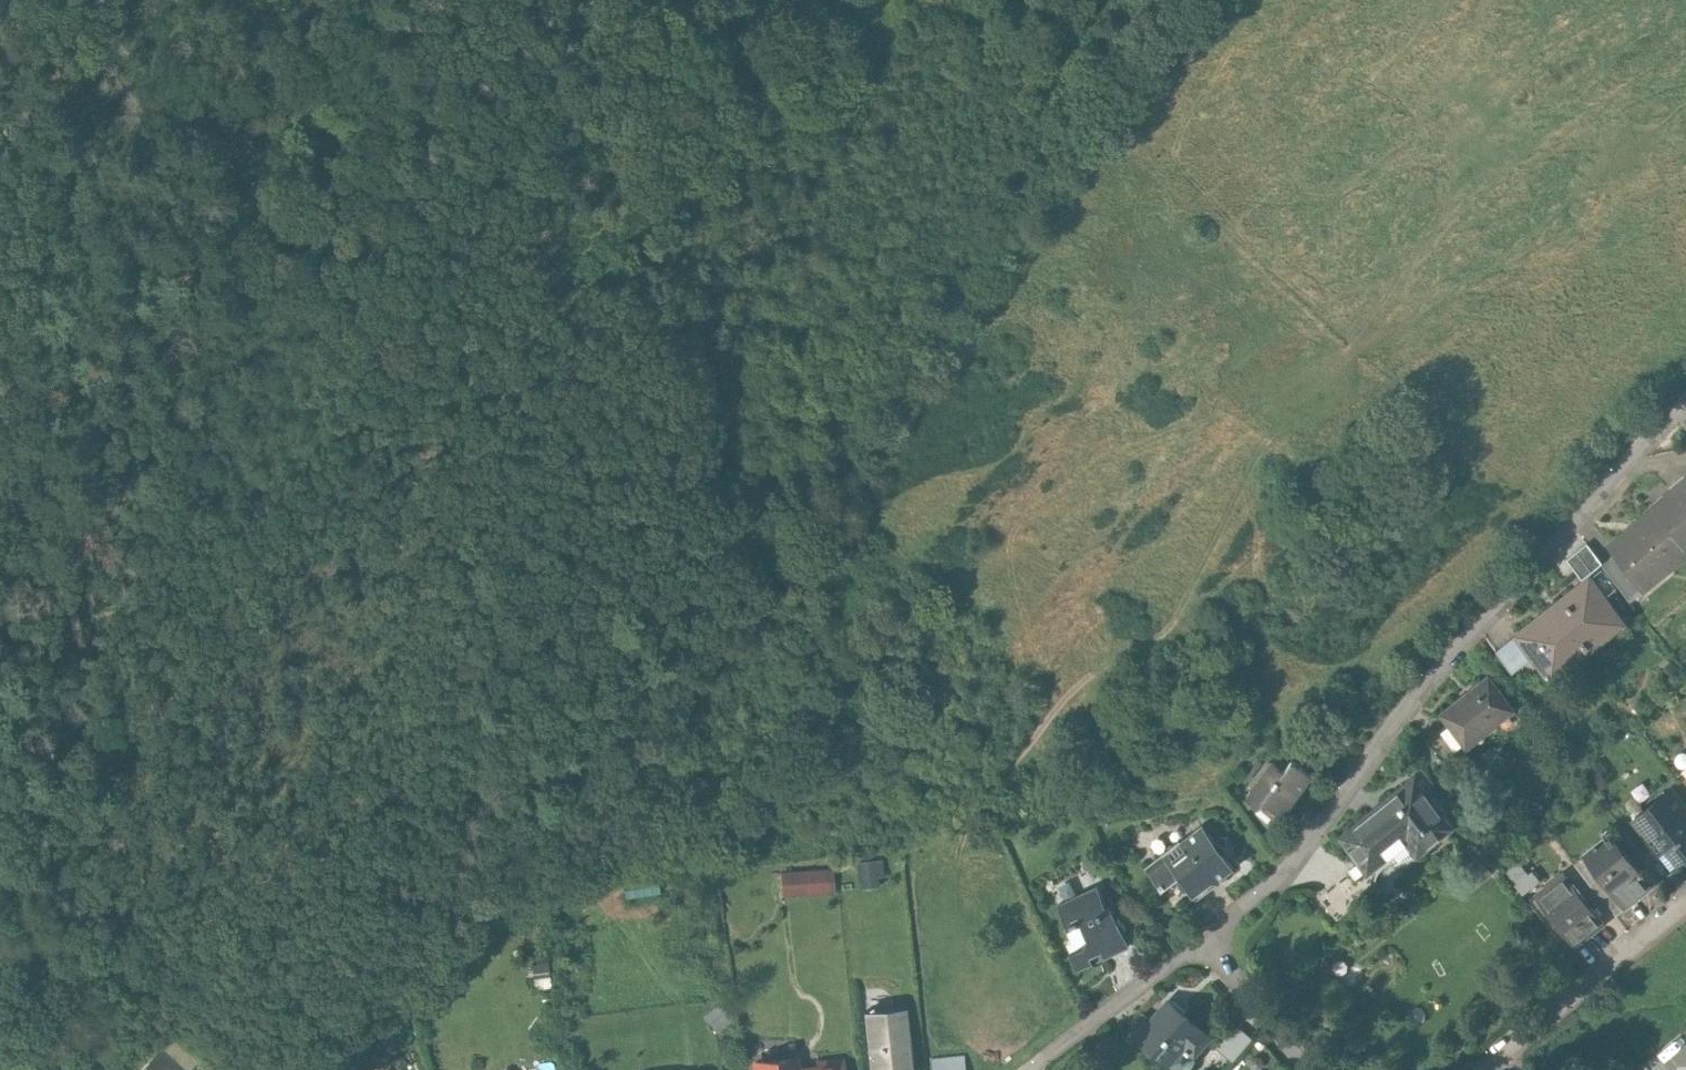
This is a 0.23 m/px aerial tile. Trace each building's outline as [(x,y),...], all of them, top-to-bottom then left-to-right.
[(1652,506),(1654,508),(1685,548),(1685,479),(1652,506)] [(1654,508),(1635,524),(1639,529),(1613,549),(1617,553),(1604,564),(1620,584),(1631,598),(1685,554),(1685,548),(1654,508)] [(1587,544),(1568,559),(1585,580),(1594,573),(1610,593),(1620,584),(1604,564),(1587,544)] [(1560,608),(1550,616),(1574,646),(1582,639),(1587,646),(1590,643),(1589,642),(1621,616),(1605,597),(1610,593),(1594,573),(1585,580),(1556,603),(1560,608)] [(1537,619),(1518,634),(1534,654),(1539,650),(1552,665),(1567,653),(1566,652),(1574,646),(1550,616),(1540,624),(1537,619)] [(1534,654),(1518,634),(1498,650),(1514,670),(1534,654)] [(1447,762),(1514,709),(1489,677),(1444,712),(1451,721),(1428,739),(1447,762)] [(1285,812),(1312,775),(1305,768),(1292,758),(1284,769),(1273,761),(1249,794),(1262,804),(1266,799),(1285,812)] [(1357,850),(1371,867),(1408,836),(1419,849),(1451,822),(1415,777),(1344,834),(1357,850)] [(1671,787),(1639,813),(1652,829),(1648,833),(1671,863),(1685,851),(1685,806),(1671,787)] [(1215,841),(1203,824),(1150,864),(1148,866),(1154,869),(1162,886),(1180,873),(1195,893),(1215,879),(1221,880),(1221,875),(1235,866),(1225,852),(1223,853),(1214,842),(1215,841)] [(1631,856),(1610,830),(1584,851),(1624,901),(1635,893),(1634,892),(1635,888),(1635,882),(1634,880),(1645,871),(1632,855),(1631,856)] [(1373,869),(1371,867),(1357,850),(1348,857),(1356,866),(1324,892),(1341,914),(1382,881),(1377,875),(1379,869),(1376,868),(1373,869)] [(857,860),(859,887),(878,885),(878,875),(884,875),(881,858),(857,860)] [(782,896),(833,891),(831,867),(780,872),(782,896)] [(1570,885),(1564,878),(1539,897),(1576,944),(1605,920),(1575,882),(1570,885)] [(1109,905),(1100,887),(1060,906),(1069,926),(1082,920),(1088,933),(1085,942),(1072,949),(1079,965),(1093,959),(1093,960),(1098,961),(1106,957),(1107,952),(1121,946),(1120,943),(1130,939),(1124,925),(1127,923),(1125,918),(1122,917),(1120,913),(1118,914),(1114,903),(1109,905)] [(1197,1055),(1198,1051),(1211,1035),(1169,999),(1157,1014),(1147,1005),(1128,1027),(1171,1063),(1174,1059),(1178,1063),(1182,1065),(1188,1064),(1195,1061),(1197,1055)] [(905,1015),(865,1019),(870,1069),(911,1069),(905,1015)] [(1235,1017),(1214,1042),(1234,1058),(1255,1034),(1235,1017)] [(162,1045),(139,1069),(190,1069),(162,1045)] [(931,1069),(968,1069),(967,1049),(930,1051),(931,1069)] [(840,1060),(816,1062),(816,1067),(796,1069),(795,1058),(754,1062),(755,1069),(841,1069),(840,1060)]
